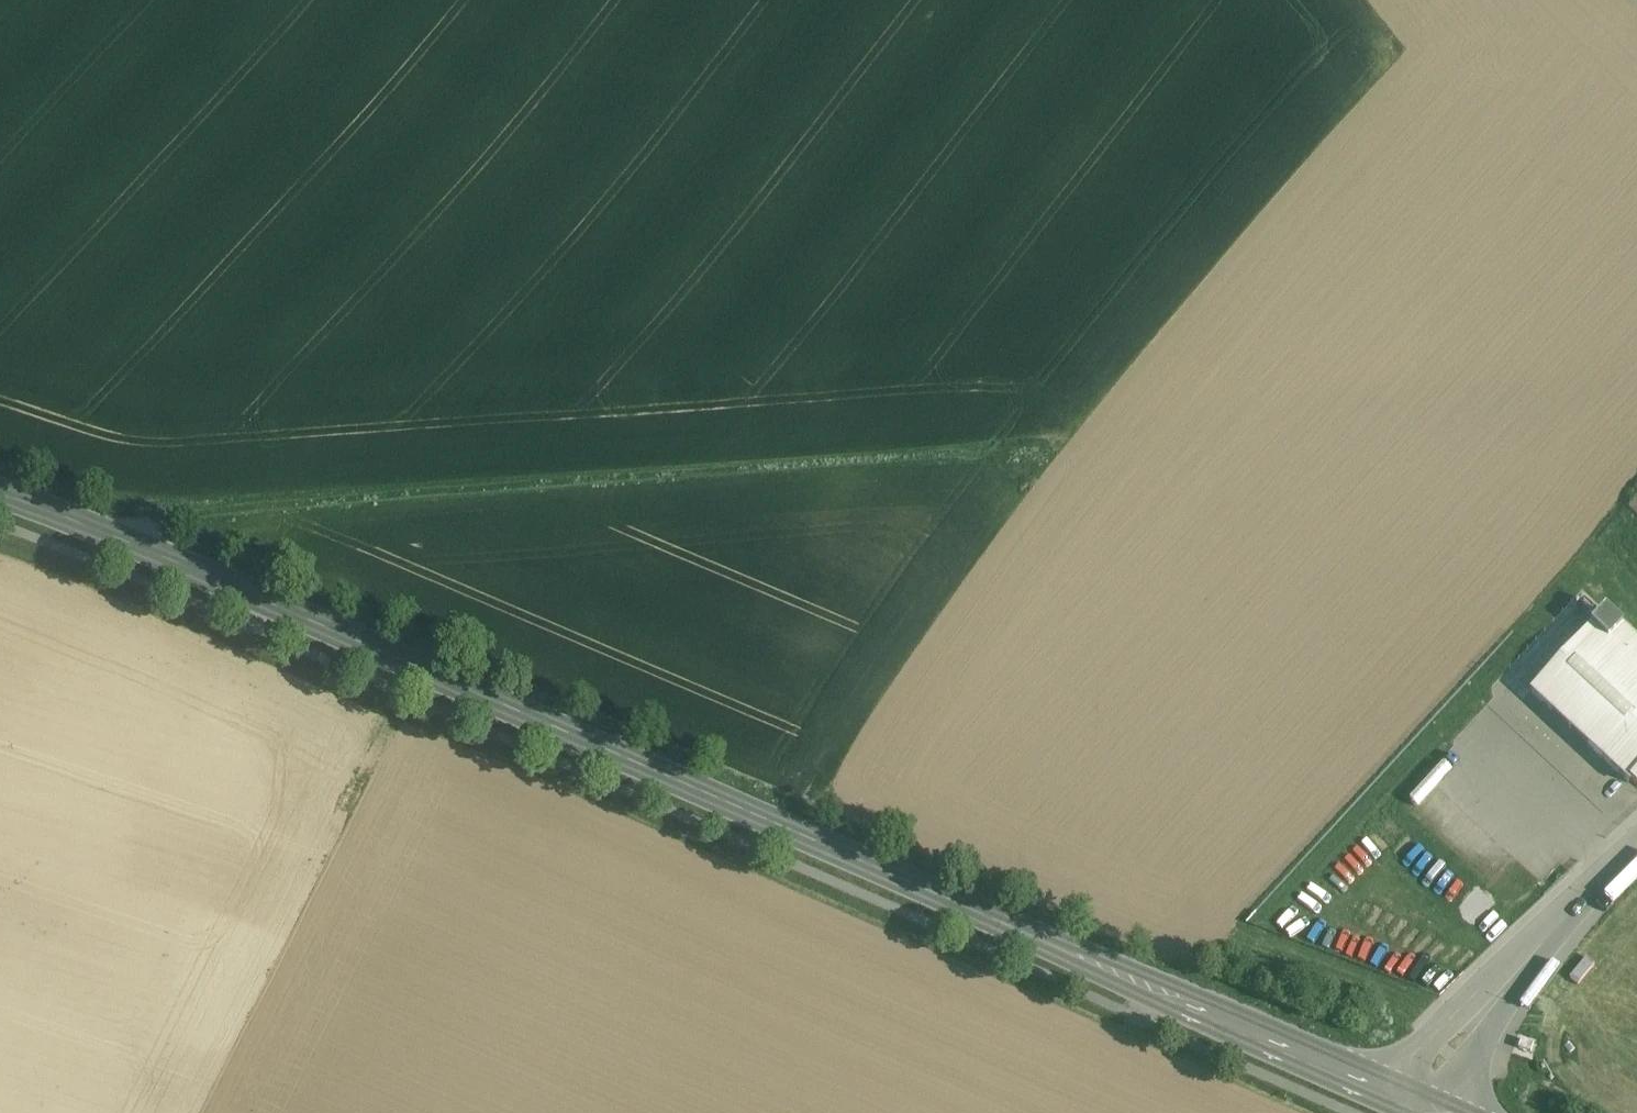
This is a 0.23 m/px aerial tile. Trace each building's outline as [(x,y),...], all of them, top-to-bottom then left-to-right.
[(1609,643),(1624,627),(1607,612),(1593,628),(1592,627),(1531,693),(1629,784),(1632,781),(1636,786),(1636,668),(1609,643)] [(1609,643),(1636,668),(1636,640),(1624,627),(1609,643)] [(1342,949),(1402,971),(1411,946),(1351,924),(1342,949)]
